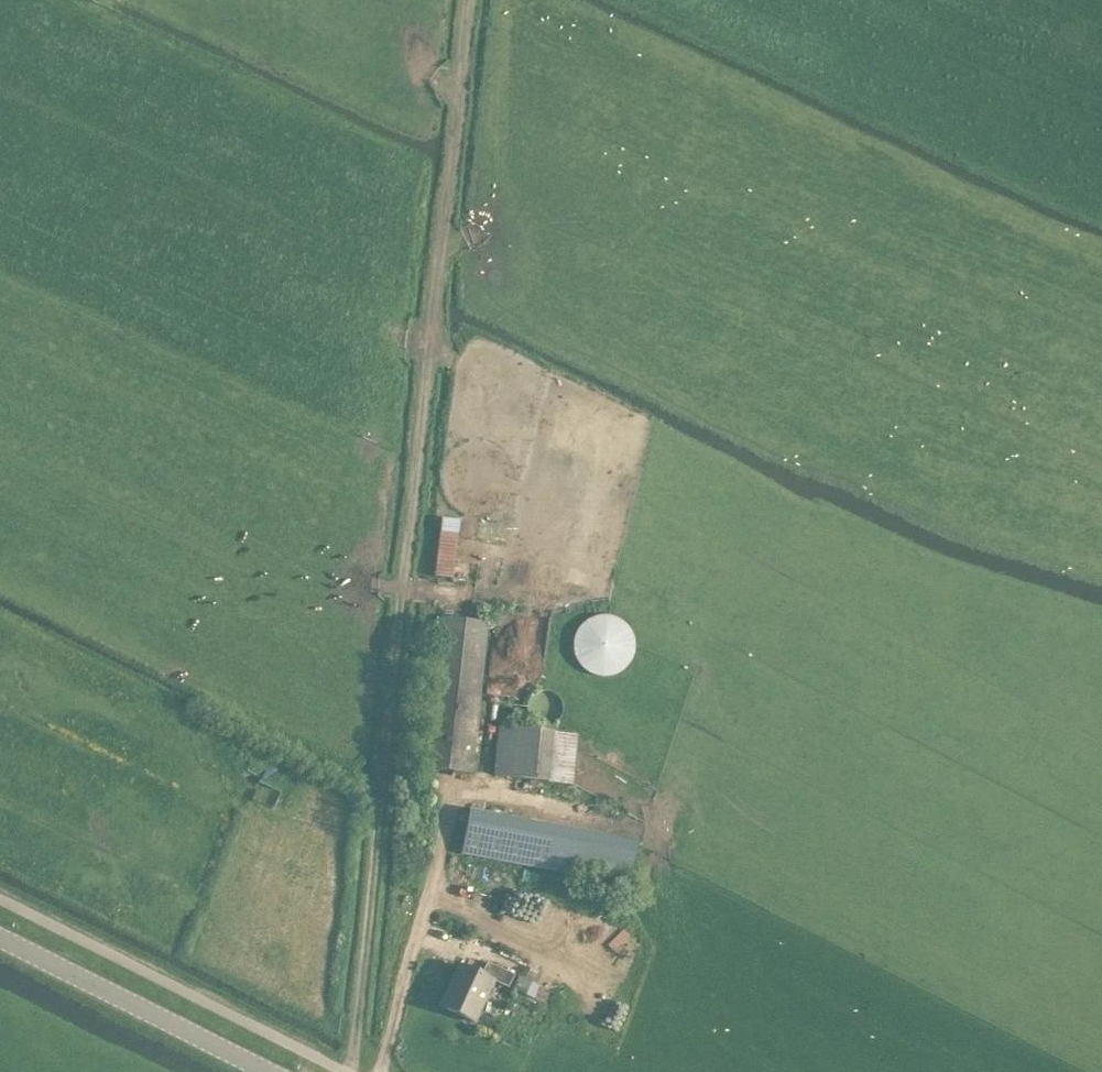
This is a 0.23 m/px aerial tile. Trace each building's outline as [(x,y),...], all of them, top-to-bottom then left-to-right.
[(437,530),(431,573),(449,576),(454,532),(437,530)] [(590,672),(598,675),(603,675),(608,674),(616,672),(621,669),(623,666),(626,663),(629,659),(631,655),(632,652),(632,648),(633,643),(633,639),(632,635),(631,632),(629,628),(625,623),(622,620),(619,617),(614,615),(610,614),(605,614),(602,613),(599,613),(596,614),(590,616),(585,619),(582,621),(580,623),(578,626),(575,631),(574,635),(573,641),(572,644),(572,647),(573,650),(573,652),(574,656),(575,659),(577,663),(580,665),(583,668),(587,670),(590,672)] [(423,765),(445,767),(468,770),(484,620),(439,615),(423,765)] [(493,773),(569,781),(574,732),(498,725),(493,773)] [(562,870),(569,826),(471,810),(463,853),(562,870)] [(562,870),(627,883),(635,839),(570,827),(562,870)] [(438,1003),(470,1018),(489,977),(505,985),(511,972),(484,959),(478,972),(457,962),(438,1003)] [(510,985),(530,994),(535,982),(516,973),(510,985)]
